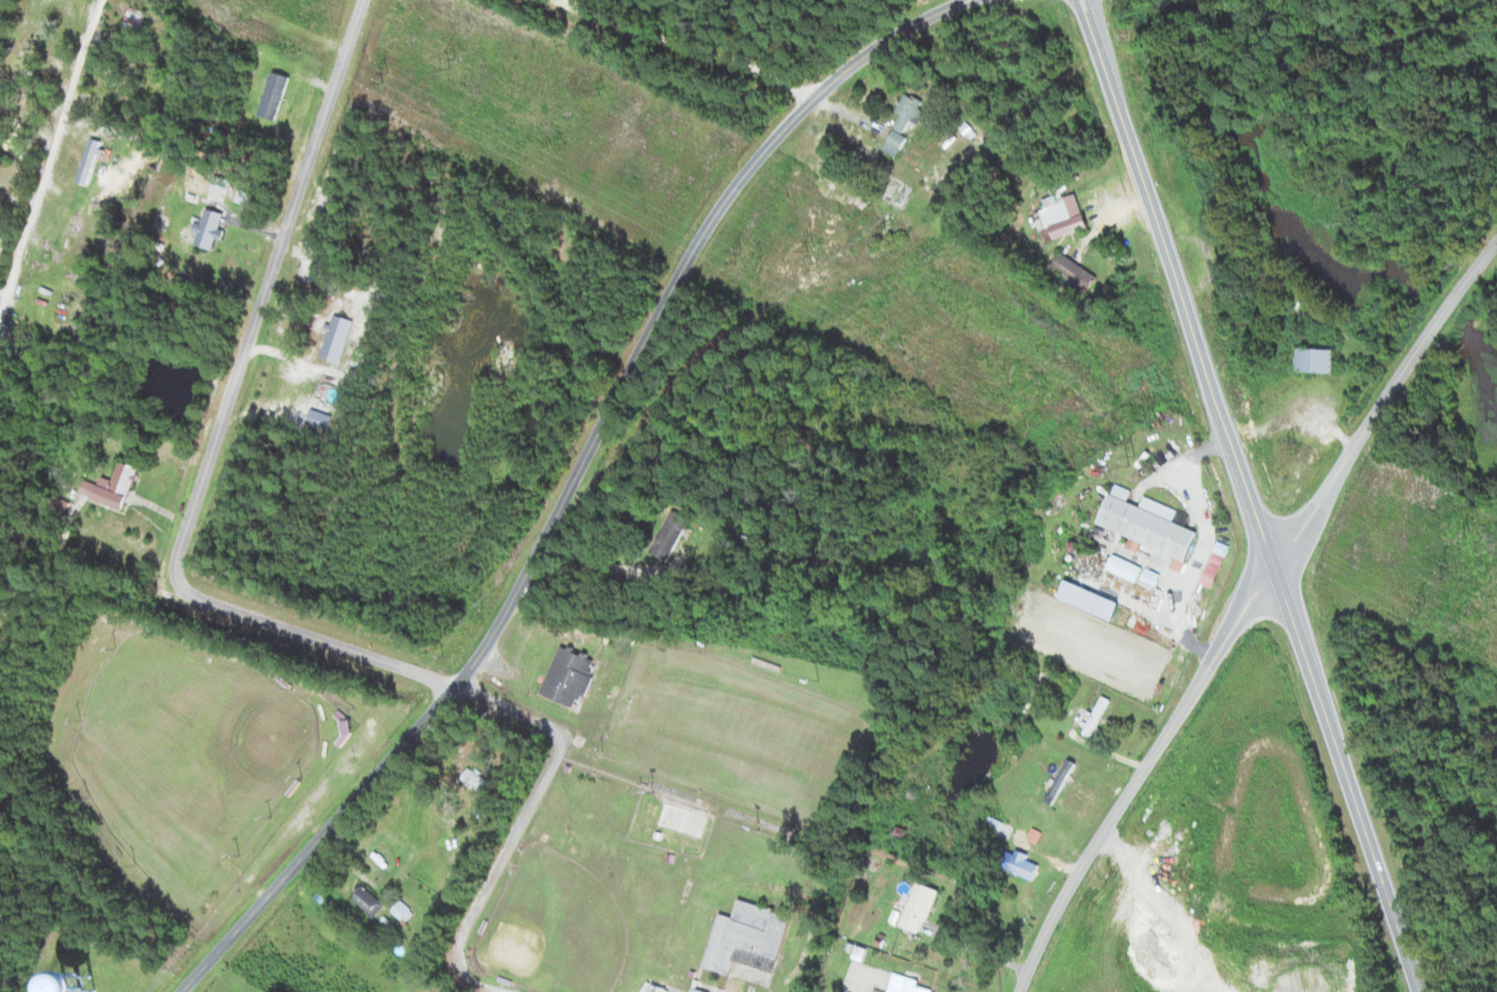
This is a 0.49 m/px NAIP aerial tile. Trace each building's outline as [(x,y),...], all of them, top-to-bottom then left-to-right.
[(149,11),(133,7),(127,31),(143,35),(149,11)] [(293,76),(276,71),(264,115),(280,120),(293,76)] [(888,146),(903,153),(928,103),(909,93),(899,112),(905,114),(888,146)] [(82,182),(92,184),(107,134),(97,131),(82,182)] [(1080,190),(1042,201),(1045,211),(1039,213),(1044,231),(1056,227),(1059,239),(1092,229),(1080,190)] [(198,232),(202,233),(199,244),(216,250),(220,238),(225,239),(228,229),(225,228),(229,214),(211,208),(206,224),(200,222),(198,232)] [(1100,275),(1066,253),(1056,268),(1090,290),(1100,275)] [(324,356),(344,362),(357,320),(337,314),(324,356)] [(1342,348),(1302,348),(1302,372),(1342,372),(1342,348)] [(84,495),(128,510),(142,467),(124,461),(117,481),(106,477),(103,485),(89,480),(84,495)] [(1201,530),(1132,502),(1137,491),(1121,484),(1105,524),(1160,547),(1158,553),(1176,561),(1173,568),(1184,572),(1201,530)] [(692,519),(674,510),(654,553),(672,562),(692,519)] [(1203,582),(1215,588),(1234,547),(1222,542),(1203,582)] [(1162,573),(1149,570),(1146,580),(1159,584),(1162,573)] [(1124,601),(1070,581),(1063,600),(1117,620),(1124,601)] [(545,695),(584,710),(601,661),(562,647),(545,695)] [(1096,715),(1094,714),(1085,731),(1094,736),(1114,701),(1107,697),(1096,715)] [(495,781),(472,767),(464,781),(487,795),(495,781)] [(1004,835),(1008,822),(994,818),(990,831),(1004,835)] [(1037,881),(1046,865),(1021,851),(1011,867),(1037,881)] [(944,890),(922,881),(904,926),(925,935),(944,890)] [(388,904),(364,885),(354,897),(378,917),(388,904)] [(706,968),(774,987),(794,914),(741,900),(737,918),(721,913),(706,968)] [(407,921),(416,912),(404,901),(395,910),(407,921)] [(897,972),(891,991),(937,991),(922,986),(924,981),(897,972)] [(675,986),(646,977),(642,991),(674,991),(675,986)]
